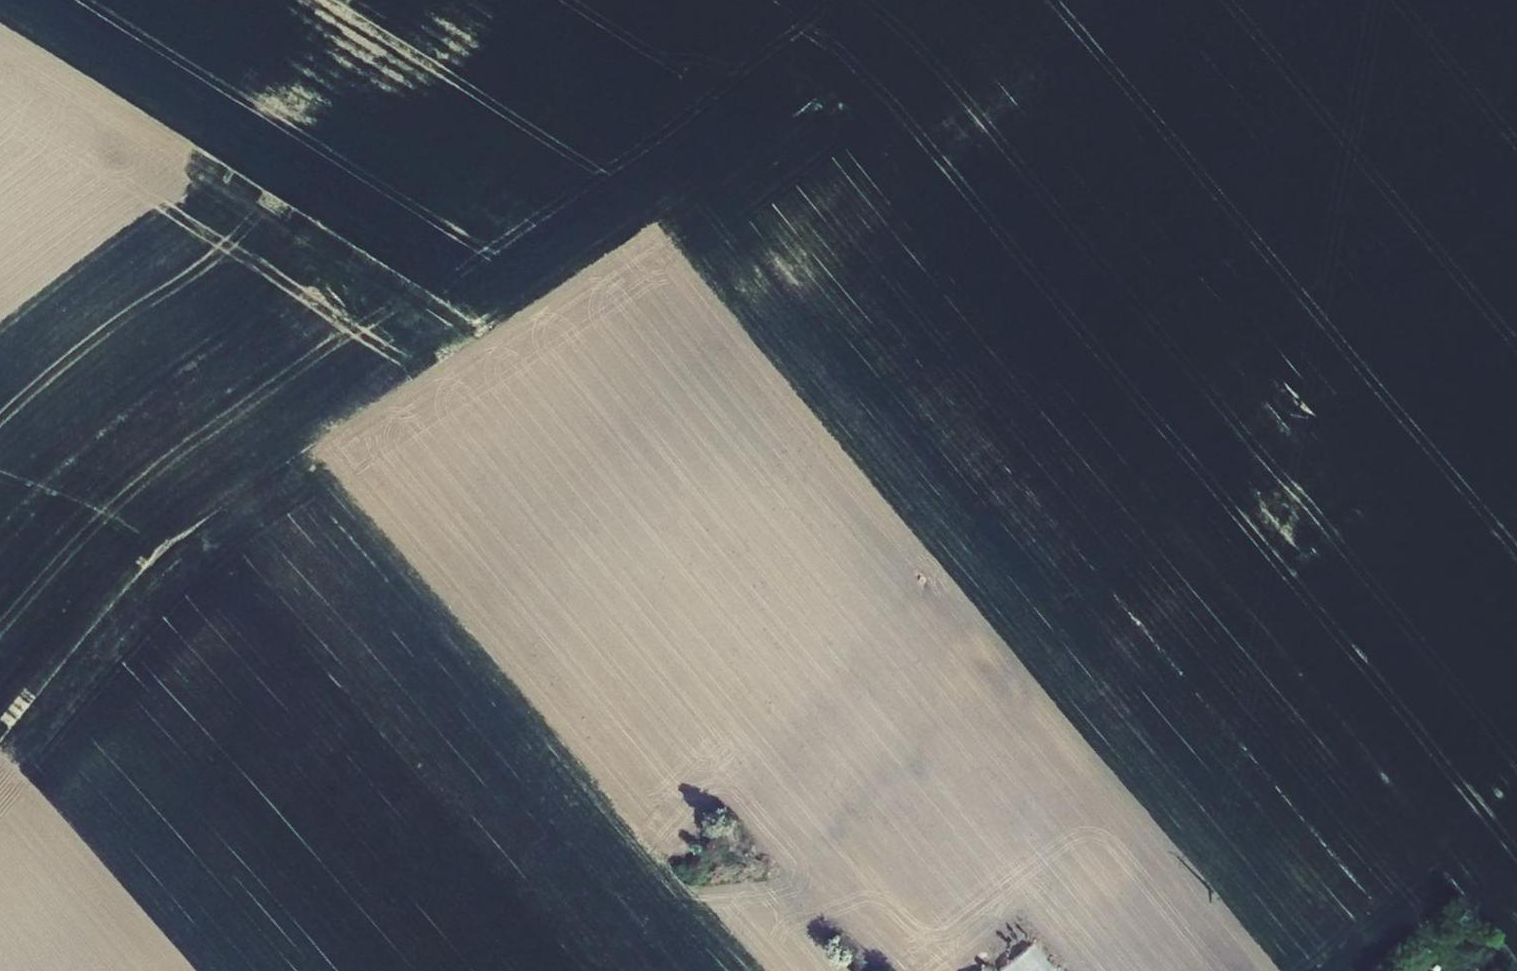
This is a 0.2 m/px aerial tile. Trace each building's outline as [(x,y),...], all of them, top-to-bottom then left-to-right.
[(1032,944),(1001,970),(1056,970),(1032,944)]
